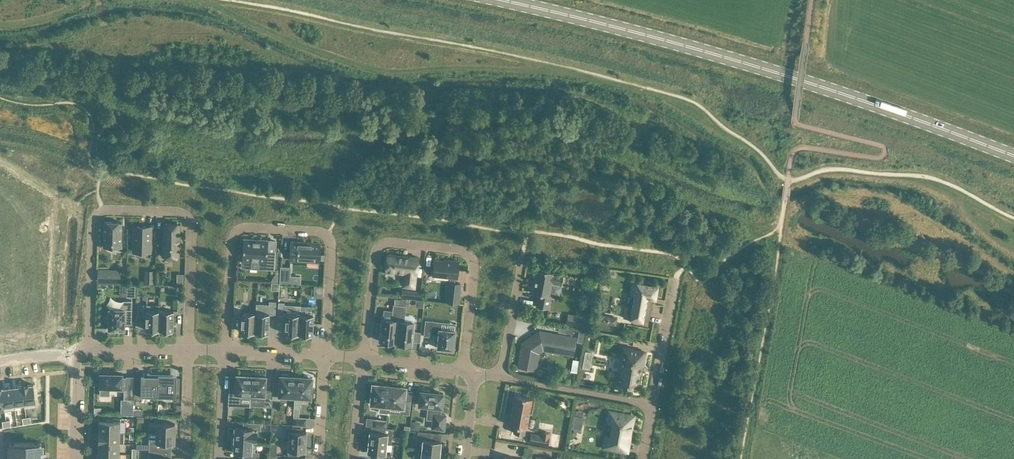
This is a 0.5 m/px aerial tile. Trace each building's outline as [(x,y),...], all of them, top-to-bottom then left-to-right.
[(0,219),(0,226),(5,227),(8,215),(2,213),(0,219)] [(104,221),(104,242),(121,243),(122,222),(104,221)] [(163,223),(162,256),(179,256),(180,223),(163,223)] [(134,226),(133,251),(150,251),(151,226),(134,226)] [(26,234),(26,246),(44,247),(44,235),(26,234)] [(242,261),(242,267),(265,268),(274,269),(275,251),(267,250),(268,240),(244,239),(242,261)] [(291,241),(290,252),(290,259),(319,261),(320,243),(291,241)] [(26,246),(26,256),(43,257),(44,247),(26,246)] [(385,271),(407,274),(406,277),(409,277),(408,287),(415,287),(416,275),(417,275),(419,257),(387,253),(385,271)] [(26,256),(25,265),(43,266),(43,257),(26,256)] [(451,260),(451,261),(435,260),(433,275),(450,276),(450,281),(449,281),(447,302),(458,303),(460,283),(454,282),(455,277),(457,277),(459,261),(451,260)] [(25,265),(25,275),(43,276),(43,266),(25,265)] [(280,267),(279,283),(289,283),(290,267),(280,267)] [(536,306),(549,308),(551,295),(549,295),(551,283),(562,285),(564,275),(553,273),(554,271),(537,268),(532,292),(538,293),(536,306)] [(108,269),(108,274),(108,282),(120,282),(120,275),(120,270),(108,269)] [(24,275),(24,287),(43,288),(43,276),(25,275),(24,275)] [(633,282),(631,294),(635,295),(632,306),(626,305),(623,317),(648,322),(652,298),(655,298),(657,286),(633,282)] [(314,286),(314,297),(322,297),(323,286),(314,286)] [(412,290),(411,298),(420,299),(421,291),(412,290)] [(109,309),(109,315),(108,315),(107,316),(106,316),(106,317),(106,318),(106,319),(106,320),(106,321),(107,322),(108,322),(109,322),(109,329),(110,329),(111,330),(116,330),(117,329),(124,329),(124,323),(132,323),(132,300),(123,300),(119,304),(119,309),(109,309)] [(256,312),(255,332),(256,332),(256,333),(263,334),(263,332),(268,333),(269,314),(275,314),(276,301),(269,300),(269,304),(256,303),(256,312)] [(158,330),(159,330),(160,310),(160,305),(147,304),(146,329),(151,330),(151,331),(158,331),(158,330)] [(380,340),(396,342),(400,304),(394,304),(393,304),(392,319),(382,318),(380,340)] [(400,304),(396,342),(399,342),(399,344),(404,345),(405,343),(412,344),(414,322),(404,321),(406,305),(405,305),(400,304)] [(160,310),(159,330),(161,330),(161,331),(168,331),(168,330),(173,330),(173,310),(160,310)] [(253,332),(255,332),(256,312),(242,311),(241,331),(246,332),(246,333),(253,333),(253,332)] [(297,334),(299,334),(300,313),(286,313),(285,333),(290,333),(290,335),(297,335),(297,334)] [(300,313),(299,334),(300,334),(300,335),(307,335),(307,334),(312,334),(313,314),(300,313)] [(35,314),(25,315),(27,333),(37,332),(35,314)] [(600,314),(599,322),(608,323),(609,315),(600,314)] [(25,315),(16,316),(18,334),(27,333),(25,315)] [(579,315),(577,327),(585,328),(587,317),(579,315)] [(16,316),(8,317),(10,335),(18,334),(16,316)] [(0,318),(0,321),(2,335),(10,335),(8,317),(0,318)] [(425,319),(423,336),(433,336),(433,334),(438,335),(437,347),(453,349),(455,330),(440,328),(440,324),(436,323),(436,320),(425,319)] [(586,332),(580,330),(578,342),(584,343),(586,332)] [(543,348),(555,351),(572,354),(575,338),(539,332),(523,343),(519,365),(535,368),(538,352),(543,348)] [(615,383),(637,387),(641,367),(642,367),(645,352),(632,349),(632,348),(623,346),(621,358),(621,359),(619,372),(617,372),(615,383)] [(98,371),(98,377),(100,377),(100,383),(100,387),(100,395),(110,395),(110,389),(118,389),(119,387),(122,387),(122,373),(108,373),(108,371),(98,371)] [(252,375),(250,375),(250,373),(243,372),(242,374),(237,374),(236,388),(229,388),(228,405),(236,405),(236,398),(250,399),(252,375)] [(141,395),(158,395),(158,374),(147,373),(147,375),(141,375),(141,378),(134,378),(134,399),(141,399),(141,395)] [(272,406),(272,398),(273,390),(265,390),(266,376),(260,376),(261,373),(253,373),(253,375),(252,375),(250,399),(251,399),(251,397),(264,398),(263,406),(272,406)] [(295,396),(296,376),(288,376),(288,375),(287,374),(285,373),(284,374),(282,374),(282,375),(280,375),(280,381),(273,381),(273,390),(272,398),(280,399),(280,395),(295,396)] [(171,374),(158,374),(158,395),(172,396),(172,400),(180,400),(180,378),(176,378),(176,374),(171,374)] [(296,376),(295,396),(294,408),(300,408),(300,401),(303,401),(303,397),(311,397),(311,386),(312,386),(313,384),(313,383),(313,381),(313,380),(312,380),(312,377),(310,377),(310,376),(308,375),(307,375),(305,375),(304,375),(304,377),(296,376)] [(388,413),(388,406),(391,385),(383,384),(383,382),(377,381),(376,384),(373,383),(370,404),(380,405),(379,412),(388,413)] [(391,385),(388,406),(403,407),(402,413),(410,414),(411,399),(405,399),(406,387),(398,386),(399,384),(392,383),(392,385),(391,385)] [(33,384),(22,385),(25,408),(36,406),(33,384)] [(22,385),(12,387),(15,409),(15,404),(24,403),(24,408),(25,408),(22,385)] [(2,387),(5,411),(5,410),(15,409),(12,387),(2,388),(2,387)] [(134,399),(134,387),(124,387),(124,399),(121,399),(121,414),(133,414),(133,411),(134,399)] [(432,428),(444,429),(446,414),(440,414),(441,407),(442,407),(443,393),(430,391),(430,390),(423,389),(422,391),(420,390),(419,404),(428,405),(427,418),(433,419),(432,428)] [(510,413),(508,424),(515,425),(513,432),(524,434),(525,427),(526,427),(528,416),(529,409),(530,409),(532,398),(525,396),(525,395),(522,395),(522,396),(515,395),(512,413),(510,413)] [(612,423),(610,435),(606,435),(603,447),(627,451),(634,416),(610,412),(608,422),(612,423)] [(574,416),(572,427),(581,428),(583,417),(574,416)] [(293,425),(306,425),(307,417),(293,417),(293,425)] [(99,420),(99,432),(120,432),(120,421),(113,421),(113,419),(106,418),(106,420),(99,420)] [(373,426),(382,427),(386,427),(387,420),(374,419),(373,426)] [(416,421),(412,421),(411,429),(419,430),(420,425),(416,421)] [(157,422),(157,432),(175,433),(175,423),(157,422)] [(260,430),(261,423),(247,422),(246,428),(235,427),(234,433),(232,432),(232,439),(256,440),(256,429),(260,430)] [(289,433),(289,440),(306,441),(307,431),(301,431),(301,427),(285,426),(284,433),(289,433)] [(393,428),(386,427),(382,427),(382,432),(370,431),(369,441),(387,443),(392,444),(393,428)] [(423,439),(422,449),(440,451),(441,440),(432,439),(432,432),(418,430),(417,438),(423,439)] [(531,432),(529,442),(548,446),(550,432),(541,431),(541,434),(531,432)] [(99,432),(98,442),(119,443),(120,432),(99,432)] [(174,443),(175,433),(157,432),(156,442),(149,442),(149,449),(162,450),(162,443),(174,443)] [(246,452),(246,458),(255,458),(259,458),(259,452),(255,451),(256,441),(256,440),(232,439),(232,446),(234,446),(233,451),(246,452)] [(306,441),(289,440),(288,455),(299,456),(299,451),(305,451),(306,441)] [(369,441),(367,452),(379,453),(378,458),(383,458),(391,458),(392,454),(385,453),(387,443),(369,441)] [(98,442),(98,453),(119,454),(119,443),(98,442)] [(42,454),(40,454),(40,443),(9,443),(9,458),(42,458),(42,454)] [(440,451),(422,449),(421,458),(440,458),(441,453),(440,453),(440,451)]
